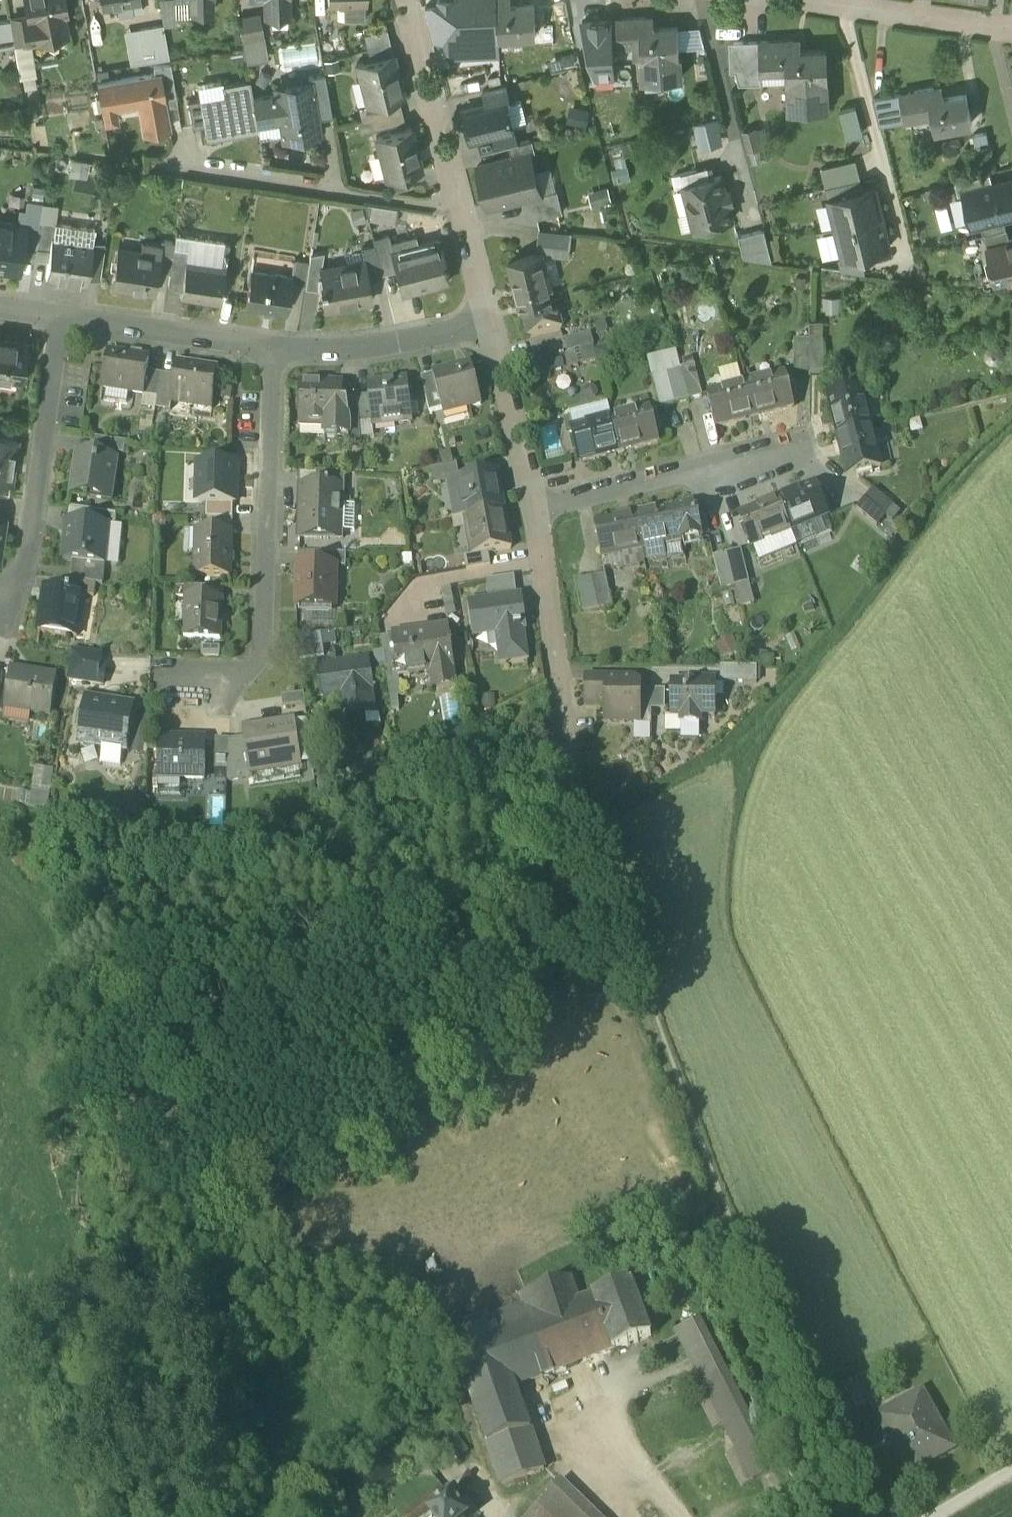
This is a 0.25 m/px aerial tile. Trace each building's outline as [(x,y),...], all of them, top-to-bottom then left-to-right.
[(32,22),(64,16),(67,15),(65,0),(24,0),(27,17),(28,23),(32,22)] [(163,25),(163,26),(179,24),(175,0),(165,0),(159,1),(163,25)] [(190,10),(211,9),(211,0),(190,0),(190,10)] [(289,0),(264,0),(264,13),(270,13),(270,17),(289,16),(289,0)] [(456,0),(438,0),(438,3),(426,6),(435,41),(458,40),(456,0)] [(499,37),(497,0),(456,0),(458,40),(459,53),(499,52),(499,49),(499,37)] [(499,37),(524,35),(536,35),(535,6),(511,7),(504,7),(503,0),(497,0),(499,37)] [(575,37),(566,2),(554,5),(563,40),(575,37)] [(132,12),(130,3),(118,5),(119,15),(132,12)] [(364,19),(364,3),(343,4),(344,20),(364,19)] [(238,18),(242,40),(264,36),(260,14),(238,18)] [(67,35),(64,16),(32,22),(36,41),(67,35)] [(27,17),(10,20),(14,45),(36,41),(32,22),(28,23),(27,17)] [(642,46),(643,59),(679,57),(678,49),(677,28),(647,29),(646,17),(612,19),(614,48),(633,47),(642,46)] [(614,48),(612,19),(583,21),(597,76),(615,75),(614,48)] [(14,45),(10,20),(0,21),(0,48),(14,45)] [(163,26),(163,25),(137,29),(143,63),(169,58),(163,26)] [(701,26),(677,28),(678,49),(706,47),(701,26)] [(365,38),(368,48),(389,43),(386,29),(364,34),(365,38)] [(499,37),(499,49),(524,48),(524,35),(499,37)] [(264,36),(242,40),(243,47),(245,59),(246,63),(268,59),(264,36)] [(789,81),(790,111),(792,111),(792,105),(827,103),(827,109),(828,109),(826,50),(802,50),(795,51),(794,39),(760,40),(761,69),(761,82),(789,81)] [(731,42),(732,70),(737,70),(761,69),(760,40),(730,41),(730,42),(731,42)] [(392,54),(389,43),(368,48),(371,60),(392,54)] [(633,60),(643,59),(642,46),(633,47),(633,60)] [(243,47),(231,49),(233,61),(245,59),(243,47)] [(368,105),(368,106),(398,98),(403,97),(392,54),(371,60),(357,63),(368,105)] [(680,78),(679,57),(643,59),(644,74),(666,73),(666,79),(680,78)] [(159,73),(162,89),(174,87),(170,63),(153,66),(154,74),(159,73)] [(761,82),(761,69),(737,70),(739,83),(761,82)] [(456,80),(458,89),(483,81),(481,72),(456,80)] [(137,100),(143,133),(169,128),(165,106),(162,89),(159,73),(154,74),(97,84),(104,123),(117,121),(114,104),(137,100)] [(312,85),(315,102),(329,99),(324,73),(308,76),(310,85),(312,85)] [(258,129),(257,126),(252,98),(249,81),(224,86),(226,100),(202,104),(200,104),(204,125),(206,138),(258,129)] [(483,90),(487,104),(506,99),(507,101),(510,100),(507,84),(483,90)] [(275,94),(252,98),(257,126),(280,122),(282,133),(283,140),(320,133),(317,118),(315,102),(312,85),(310,85),(274,91),(275,94)] [(177,104),(174,87),(162,89),(165,106),(177,104)] [(932,116),(934,128),(971,122),(966,94),(935,99),(933,87),(909,91),(914,119),(932,116)] [(909,91),(899,93),(904,121),(914,119),(909,91)] [(880,125),(904,121),(899,93),(874,98),(880,125)] [(522,97),(510,100),(507,101),(513,127),(514,127),(528,124),(522,97)] [(362,120),(372,117),(401,110),(398,98),(368,106),(368,105),(359,107),(362,120)] [(188,101),(192,127),(204,125),(200,104),(202,104),(201,99),(188,101)] [(332,116),(329,99),(315,102),(317,118),(332,116)] [(463,110),(471,141),(480,139),(514,130),(513,127),(507,101),(506,99),(487,104),(463,110)] [(590,110),(570,106),(567,123),(587,127),(590,110)] [(856,106),(840,110),(847,138),(863,133),(856,106)] [(404,121),(401,110),(372,117),(375,129),(404,121)] [(358,121),(361,132),(375,129),(372,117),(362,120),(358,121)] [(724,144),(717,118),(694,124),(700,150),(724,144)] [(258,129),(259,137),(282,133),(280,122),(257,126),(258,129)] [(484,153),(510,146),(518,144),(514,127),(513,127),(514,130),(480,139),(484,153)] [(757,127),(740,131),(745,152),(762,147),(757,127)] [(376,137),(387,179),(411,173),(422,170),(411,128),(376,137)] [(971,134),(975,154),(989,152),(985,131),(971,134)] [(649,151),(646,138),(622,144),(625,157),(649,151)] [(533,140),(518,144),(510,146),(512,157),(531,153),(531,154),(533,154),(536,153),(533,140)] [(625,157),(622,144),(611,147),(617,169),(628,167),(625,157)] [(478,166),(488,209),(523,200),(542,195),(541,194),(536,171),(531,154),(531,153),(512,157),(478,166)] [(821,169),(825,188),(860,179),(855,160),(821,169)] [(680,172),(684,186),(710,179),(706,165),(680,172)] [(552,167),(536,171),(541,194),(558,190),(552,167)] [(631,180),(628,167),(617,169),(612,170),(615,184),(631,180)] [(387,179),(390,191),(414,185),(411,173),(387,179)] [(955,182),(959,195),(965,193),(965,192),(993,185),(990,173),(955,182)] [(701,230),(707,233),(713,232),(717,226),(716,224),(733,219),(728,203),(726,193),(722,176),(710,179),(684,186),(690,213),(697,212),(700,226),(694,227),(694,229),(700,228),(701,230)] [(863,191),(860,179),(825,188),(828,200),(863,191)] [(973,225),(981,223),(1004,217),(1011,215),(1011,183),(1011,180),(993,185),(965,192),(965,193),(973,225)] [(608,188),(588,193),(592,207),(612,202),(608,188)] [(842,257),(843,258),(860,253),(889,246),(875,188),(863,191),(828,200),(842,257)] [(523,200),(528,221),(563,212),(558,190),(541,194),(542,195),(523,200)] [(24,224),(26,225),(39,226),(40,221),(43,199),(29,197),(24,224)] [(368,218),(395,222),(397,208),(370,204),(368,218)] [(690,213),(694,227),(700,226),(697,212),(690,213)] [(981,223),(983,234),(989,233),(1007,229),(1004,217),(981,223)] [(19,272),(23,248),(26,225),(24,224),(0,221),(0,269),(19,272)] [(55,223),(40,221),(39,226),(36,246),(50,248),(51,237),(53,237),(55,223)] [(55,223),(53,237),(93,243),(95,229),(55,223)] [(36,246),(39,226),(26,225),(23,248),(35,250),(36,246)] [(993,245),(1011,240),(1011,231),(1011,227),(1007,229),(989,233),(993,245)] [(538,243),(570,247),(571,233),(540,229),(538,243)] [(745,257),(772,261),(773,260),(765,230),(739,236),(745,257)] [(176,234),(175,241),(174,246),(188,249),(190,237),(176,234)] [(391,242),(393,252),(418,245),(416,236),(391,242)] [(88,276),(93,243),(53,237),(51,237),(50,248),(46,276),(87,282),(88,276)] [(189,249),(187,261),(226,267),(229,243),(190,237),(188,249),(189,249)] [(373,239),(375,245),(381,270),(395,267),(393,258),(392,252),(393,252),(391,242),(389,237),(373,239)] [(158,270),(170,271),(174,246),(175,241),(161,239),(160,244),(162,245),(158,270)] [(416,285),(417,289),(450,281),(439,240),(418,245),(419,251),(393,258),(395,267),(401,289),(416,285)] [(1010,281),(1011,281),(1011,240),(993,245),(988,246),(997,279),(1009,276),(1010,281)] [(153,292),(155,292),(158,270),(162,245),(160,244),(142,241),(140,251),(117,247),(111,286),(145,291),(145,290),(153,291),(153,292)] [(88,276),(100,278),(105,245),(93,243),(88,276)] [(570,247),(538,243),(537,253),(541,253),(569,256),(570,247)] [(367,274),(381,270),(375,245),(362,248),(364,260),(367,274)] [(419,251),(418,245),(393,252),(392,252),(393,258),(419,251)] [(188,249),(174,246),(170,271),(169,277),(183,279),(186,260),(187,261),(189,249),(188,249)] [(310,254),(309,262),(305,285),(305,287),(321,290),(320,286),(323,285),(320,269),(321,268),(324,251),(310,254)] [(509,261),(519,300),(551,293),(541,253),(509,261)] [(841,269),(865,273),(860,253),(843,258),(842,257),(839,258),(841,269)] [(220,302),(226,267),(187,261),(186,260),(183,279),(180,296),(220,302)] [(291,282),(305,285),(309,262),(294,260),(291,276),(291,282)] [(321,290),(324,309),(372,299),(367,274),(364,260),(321,268),(320,269),(323,285),(320,286),(321,290)] [(246,306),(286,312),(291,282),(291,276),(251,270),(246,306)] [(561,332),(551,293),(519,300),(529,340),(561,332)] [(565,342),(568,354),(593,348),(590,335),(565,342)] [(21,380),(27,342),(0,338),(0,377),(21,380)] [(796,375),(810,375),(809,343),(795,343),(796,375)] [(824,343),(809,343),(810,375),(824,375),(824,343)] [(103,389),(144,395),(147,373),(149,360),(108,354),(103,389)] [(170,413),(191,416),(193,409),(194,403),(213,406),(218,370),(177,364),(175,378),(170,411),(170,413)] [(434,376),(443,411),(466,405),(467,409),(481,406),(471,365),(469,365),(470,369),(459,372),(458,368),(434,375),(434,376)] [(695,368),(681,371),(689,402),(702,399),(695,368)] [(676,405),(689,402),(681,371),(668,375),(676,405)] [(144,395),(158,398),(161,375),(147,373),(144,395)] [(175,378),(161,375),(158,398),(156,409),(170,411),(175,378)] [(660,409),(676,405),(668,375),(652,378),(660,409)] [(421,379),(430,414),(434,413),(443,411),(434,376),(421,379)] [(786,378),(747,387),(755,419),(794,409),(786,378)] [(373,425),(373,428),(375,427),(374,421),(396,419),(396,425),(413,423),(408,382),(369,386),(370,398),(373,425)] [(300,425),(302,425),(325,426),(341,427),(342,427),(343,400),(343,389),(324,388),(324,385),(302,385),(302,405),(301,405),(300,425)] [(716,429),(755,419),(747,387),(708,397),(716,429)] [(829,400),(839,440),(870,432),(861,393),(829,400)] [(370,398),(358,399),(361,425),(373,425),(370,398)] [(362,435),(361,425),(358,399),(343,400),(342,427),(341,427),(340,434),(350,434),(350,435),(362,435)] [(466,405),(443,411),(444,415),(467,409),(466,405)] [(651,411),(612,421),(620,453),(659,443),(651,411)] [(374,421),(375,427),(396,425),(396,419),(374,421)] [(580,463),(620,453),(612,421),(572,431),(580,463)] [(16,436),(17,424),(0,422),(0,434),(16,436)] [(301,437),(325,438),(325,426),(302,425),(301,437)] [(341,427),(325,426),(325,438),(337,439),(337,441),(350,442),(350,435),(350,434),(340,434),(341,427)] [(880,471),(870,432),(839,440),(849,479),(880,471)] [(11,481),(13,470),(10,470),(16,436),(0,434),(0,480),(11,481)] [(90,456),(117,460),(118,455),(101,453),(103,440),(93,439),(90,456)] [(118,455),(125,456),(126,444),(103,440),(101,453),(118,455)] [(72,494),(111,500),(117,460),(90,456),(78,454),(72,494)] [(207,504),(234,505),(235,465),(206,464),(205,479),(200,479),(200,504),(207,504)] [(431,471),(434,486),(453,483),(452,481),(459,480),(457,467),(457,466),(431,471)] [(497,473),(492,474),(499,512),(504,511),(497,473)] [(343,492),(345,492),(345,475),(319,474),(318,489),(343,490),(343,492)] [(459,519),(466,518),(499,512),(492,474),(459,480),(452,481),(453,483),(459,519)] [(816,488),(779,503),(791,534),(828,518),(816,488)] [(337,540),(337,532),(338,507),(342,507),(342,506),(343,492),(343,490),(318,489),(300,489),(299,538),(337,540)] [(874,493),(865,502),(886,519),(894,509),(874,493)] [(877,529),(886,519),(865,502),(857,512),(877,529)] [(753,549),(791,534),(779,503),(741,519),(753,549)] [(207,520),(209,520),(233,521),(234,505),(207,504),(207,520)] [(350,507),(342,506),(342,507),(338,507),(337,532),(355,533),(355,507),(354,507),(354,505),(350,505),(350,507)] [(692,508),(675,511),(681,543),(682,543),(701,539),(697,519),(695,519),(692,508)] [(89,524),(90,513),(70,509),(68,522),(89,524)] [(504,511),(499,512),(466,518),(468,531),(473,556),(473,557),(488,554),(511,550),(504,511)] [(664,547),(681,543),(675,511),(635,519),(642,551),(646,550),(664,547)] [(109,528),(115,528),(117,516),(90,513),(89,524),(109,526),(109,528)] [(454,533),(468,531),(466,518),(459,519),(452,520),(454,533)] [(634,553),(642,551),(635,519),(595,527),(602,559),(619,556),(634,553)] [(233,533),(233,521),(209,520),(208,532),(233,533)] [(101,566),(105,566),(109,528),(109,526),(89,524),(68,522),(64,562),(73,563),(101,566)] [(195,578),(231,579),(233,533),(208,532),(196,532),(195,578)] [(797,548),(791,534),(753,549),(759,563),(797,548)] [(664,547),(667,560),(668,564),(685,561),(682,543),(681,543),(664,547)] [(667,560),(664,547),(646,550),(648,564),(667,560)] [(622,569),(623,572),(640,568),(638,557),(634,553),(619,556),(622,569)] [(741,553),(727,556),(735,587),(749,584),(741,553)] [(337,567),(341,567),(341,555),(315,554),(315,566),(337,567)] [(464,558),(467,570),(491,566),(488,554),(473,557),(473,556),(464,558)] [(605,573),(622,569),(619,556),(602,559),(605,573)] [(722,591),(735,587),(727,556),(714,560),(722,591)] [(73,563),(70,582),(98,586),(101,566),(73,563)] [(311,610),(336,610),(337,567),(315,566),(298,566),(297,609),(311,610)] [(606,577),(592,580),(598,611),(612,608),(606,577)] [(486,581),(489,602),(513,598),(510,578),(505,578),(486,581)] [(581,614),(598,611),(592,580),(575,583),(581,614)] [(96,598),(98,586),(70,582),(68,594),(84,596),(96,598)] [(749,584),(735,587),(741,611),(754,607),(749,584)] [(200,600),(222,602),(223,590),(201,589),(200,600)] [(44,635),(78,640),(84,596),(68,594),(45,591),(43,606),(48,607),(44,635)] [(504,648),(505,657),(527,654),(523,629),(525,629),(521,597),(513,598),(489,602),(470,605),(474,636),(486,635),(502,632),(504,648)] [(184,640),(221,642),(222,602),(200,600),(186,600),(184,640)] [(335,626),(336,610),(311,610),(311,626),(335,626)] [(436,669),(439,691),(457,688),(449,629),(393,637),(394,638),(399,675),(400,674),(436,669)] [(488,650),(504,648),(502,632),(486,635),(488,650)] [(293,640),(296,662),(323,658),(320,636),(293,640)] [(386,673),(388,682),(400,680),(401,680),(400,674),(399,675),(394,638),(382,640),(384,653),(386,673)] [(738,651),(732,638),(715,646),(720,659),(738,651)] [(70,667),(100,671),(101,671),(103,657),(73,652),(70,667)] [(376,674),(386,673),(384,653),(374,654),(376,674)] [(341,698),(344,716),(375,711),(373,693),(374,693),(369,662),(318,669),(322,701),(341,698)] [(68,682),(104,687),(106,671),(101,671),(100,671),(70,667),(68,682)] [(721,684),(756,684),(757,669),(721,668),(721,684)] [(6,712),(51,718),(57,678),(12,671),(6,712)] [(402,700),(400,680),(388,682),(392,714),(400,713),(398,701),(402,700)] [(637,723),(639,723),(639,691),(640,687),(634,681),(585,681),(584,707),(606,707),(613,715),(613,723),(637,723)] [(672,684),(671,718),(682,718),(681,725),(700,726),(700,717),(715,717),(716,681),(700,681),(700,684),(672,684)] [(637,727),(652,727),(652,712),(652,691),(639,691),(639,723),(637,723),(637,727)] [(665,691),(652,691),(652,712),(666,712),(665,691)] [(282,699),(284,710),(306,707),(304,696),(282,699)] [(102,752),(103,752),(123,755),(125,755),(132,710),(87,703),(80,748),(84,749),(85,743),(103,746),(102,752)] [(681,731),(681,725),(682,718),(671,718),(665,718),(665,731),(666,733),(680,733),(681,731)] [(245,741),(250,777),(253,776),(252,771),(266,768),(267,774),(302,769),(296,725),(244,733),(245,741)] [(651,743),(652,727),(637,727),(634,727),(633,742),(651,743)] [(160,782),(205,783),(206,742),(161,741),(160,782)] [(245,741),(230,743),(229,773),(228,786),(254,782),(253,776),(250,777),(245,741)] [(215,773),(229,773),(230,743),(216,742),(215,773)] [(84,749),(102,752),(103,746),(85,743),(84,749)] [(121,770),(123,755),(103,752),(101,767),(121,770)] [(252,771),(253,776),(267,774),(266,768),(252,771)] [(54,806),(53,771),(34,772),(35,807),(54,806)] [(227,828),(228,790),(208,790),(208,828),(227,828)] [(453,1345),(488,1446),(531,1432),(516,1390),(613,1353),(607,1336),(593,1299),(578,1303),(571,1280),(524,1295),(521,1301),(524,1308),(491,1319),(495,1331),(453,1345)] [(613,1353),(613,1354),(651,1340),(652,1340),(645,1323),(631,1286),(593,1299),(607,1336),(613,1353)] [(737,1451),(752,1481),(775,1470),(699,1320),(677,1331),(709,1394),(724,1425),(737,1451)] [(713,1430),(724,1425),(709,1394),(697,1400),(713,1430)] [(889,1439),(910,1476),(927,1466),(922,1457),(949,1441),(922,1394),(875,1420),(887,1440),(889,1439)] [(545,1472),(531,1432),(488,1446),(502,1487),(545,1472)] [(922,1457),(927,1466),(955,1451),(949,1441),(922,1457)] [(743,1486),(752,1481),(737,1451),(728,1456),(743,1486)] [(401,1516),(406,1516),(409,1515),(442,1491),(428,1471),(389,1501),(401,1516)] [(537,1507),(547,1516),(592,1516),(559,1485),(537,1507)] [(409,1515),(410,1516),(430,1516),(450,1502),(442,1491),(409,1515)] [(452,1504),(434,1516),(461,1516),(452,1504)] [(537,1507),(527,1516),(547,1516),(537,1507)]
